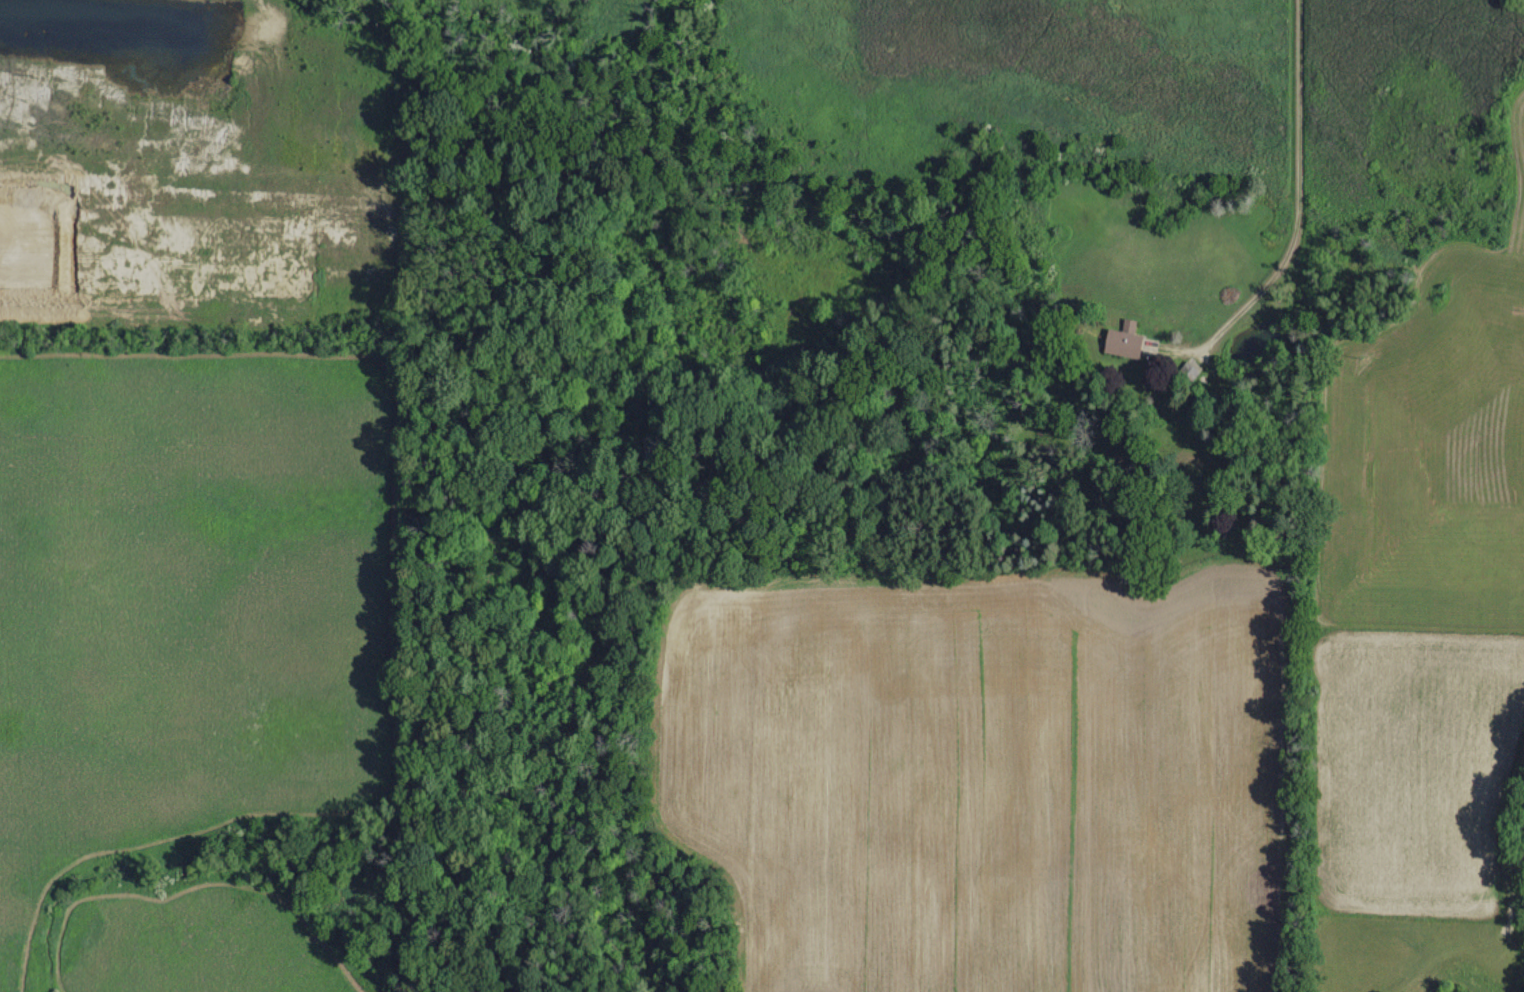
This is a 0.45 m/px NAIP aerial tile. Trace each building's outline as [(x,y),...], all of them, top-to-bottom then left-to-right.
[(1138,359),(1142,335),(1133,334),(1135,321),(1124,319),(1122,332),(1106,329),(1102,354),(1138,359)] [(1190,383),(1199,373),(1187,362),(1178,373),(1190,383)]
